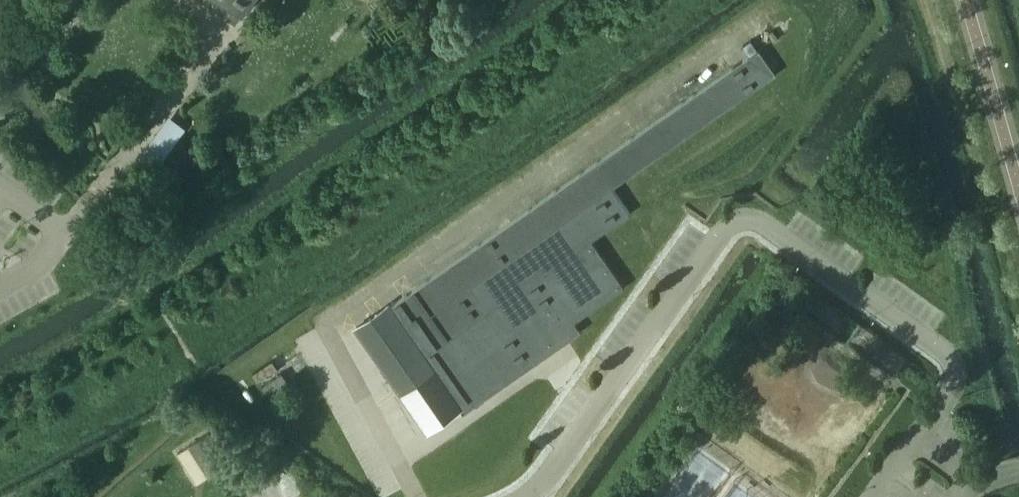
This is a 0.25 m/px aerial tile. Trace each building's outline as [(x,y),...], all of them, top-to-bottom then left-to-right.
[(236,23),(253,0),(204,0),(236,23)] [(389,305),(356,327),(401,391),(428,430),(461,408),(463,412),(567,340),(580,330),(574,322),(624,287),(591,240),(630,213),(612,188),(776,74),(763,55),(759,49),(390,306),(389,305)] [(210,432),(189,445),(209,475),(229,462),(210,432)]
